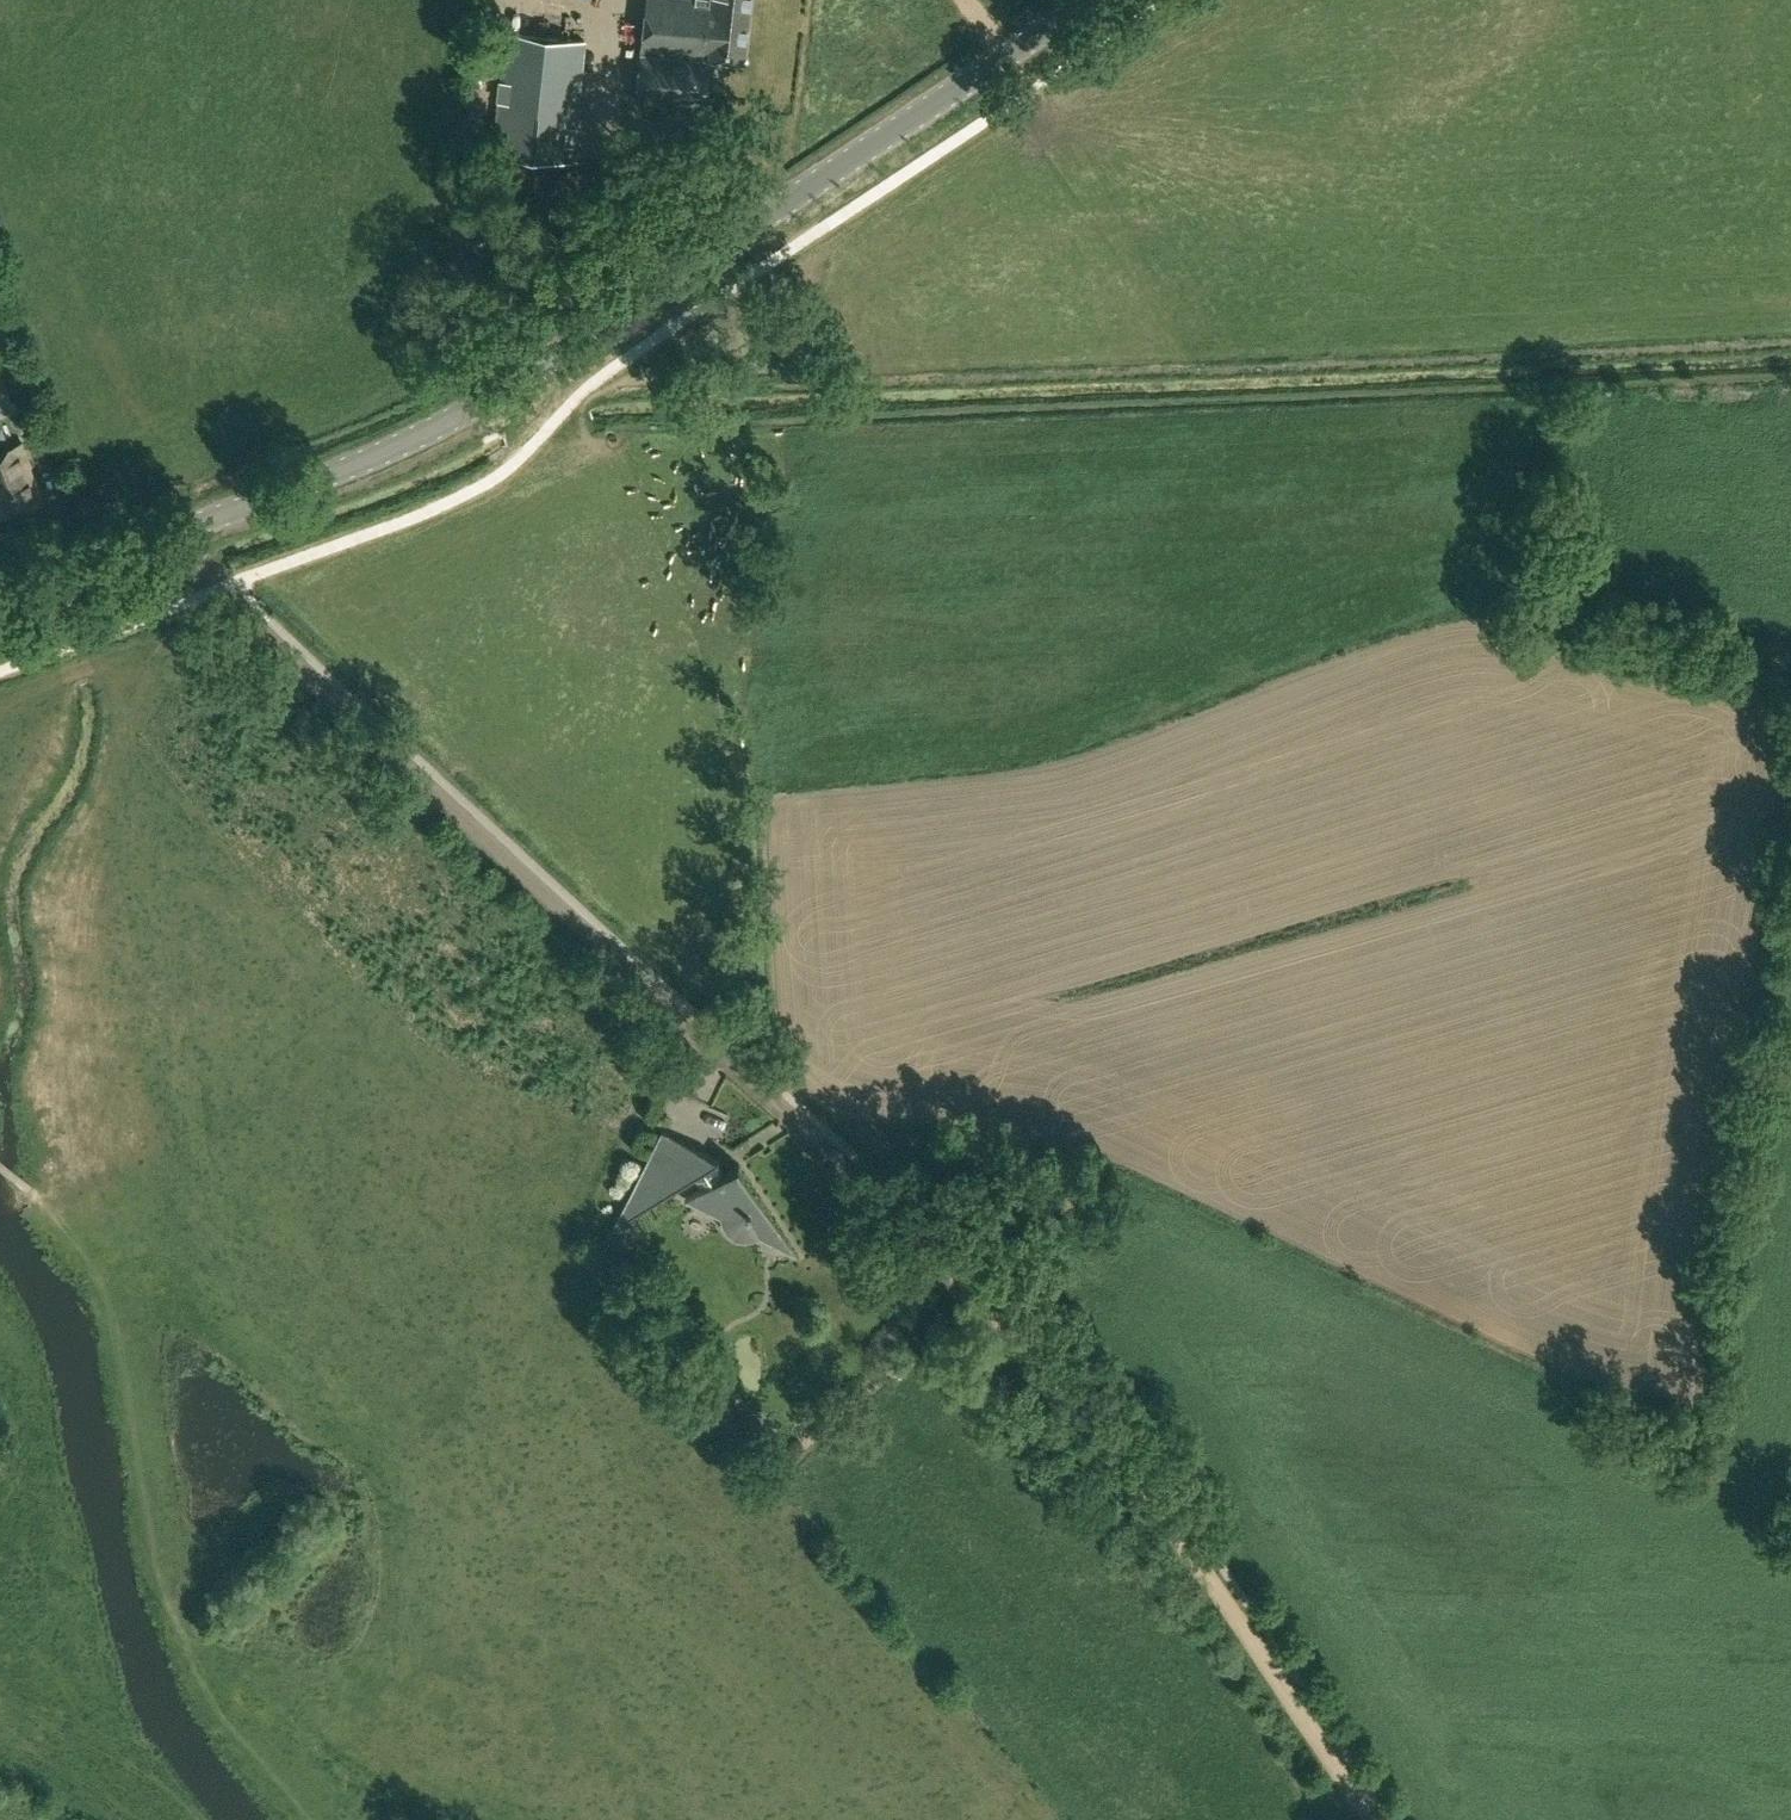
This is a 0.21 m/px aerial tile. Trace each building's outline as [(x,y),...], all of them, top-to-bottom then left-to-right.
[(751,0),(712,0),(711,0),(647,0),(637,100),(705,106),(710,57),(744,60),(751,0)] [(571,160),(585,40),(508,32),(495,152),(571,160)] [(30,466),(31,465),(23,442),(0,451),(0,516),(44,500),(35,474),(34,474),(30,466)] [(723,1174),(716,1162),(720,1159),(662,1131),(614,1228),(615,1228),(695,1175),(703,1187),(686,1199),(722,1217),(724,1224),(727,1231),(732,1236),(739,1239),(746,1240),(753,1239),(759,1236),(778,1224),(739,1164),(723,1174)]
